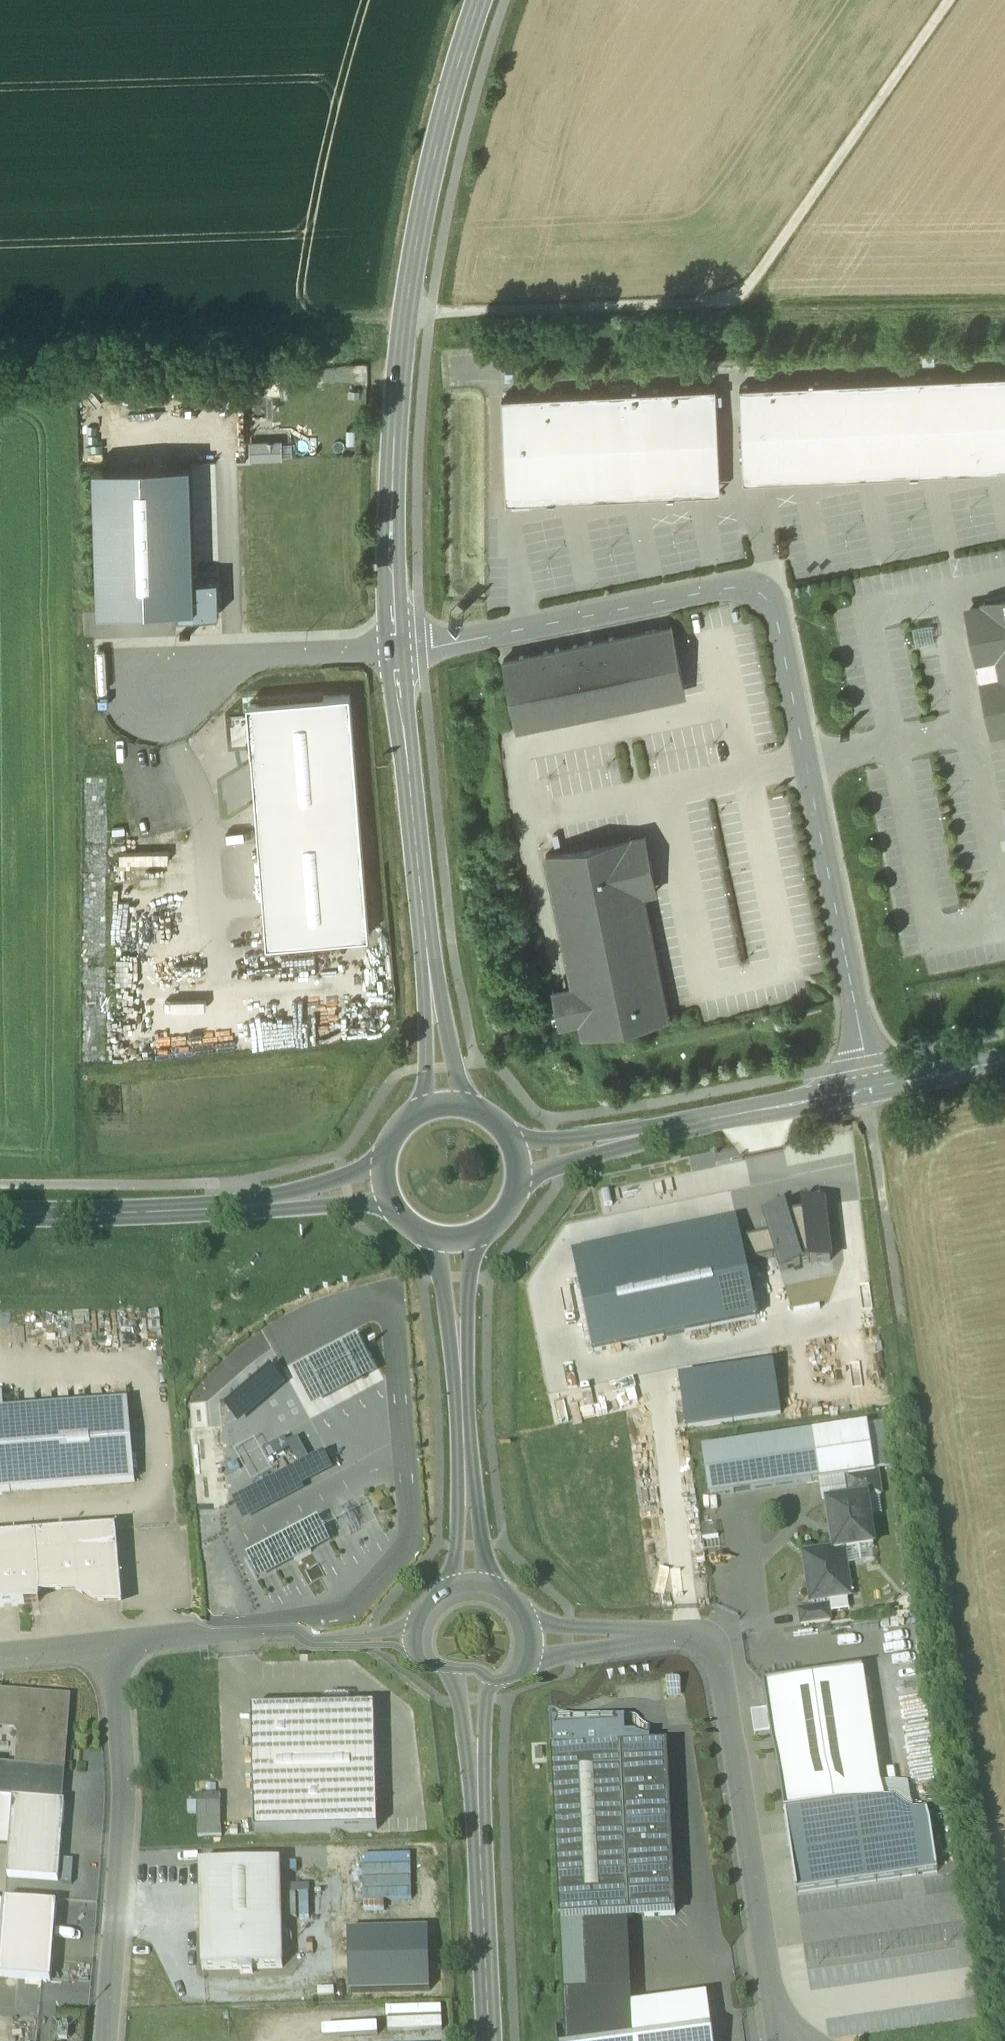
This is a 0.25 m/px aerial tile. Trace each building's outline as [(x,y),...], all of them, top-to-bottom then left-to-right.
[(740,385),(744,470),(1004,459),(1004,374),(740,385)] [(716,386),(502,395),(507,490),(720,481),(716,386)] [(248,456),(281,456),(280,437),(247,438),(248,456)] [(191,578),(189,461),(96,463),(98,616),(219,613),(219,577),(191,578)] [(984,604),(988,622),(1004,706),(1004,599),(984,604)] [(988,622),(970,625),(992,733),(1004,731),(1004,706),(988,622)] [(663,627),(504,659),(516,721),(676,688),(663,627)] [(371,943),(351,703),(253,712),(273,952),(371,943)] [(645,833),(546,853),(575,995),(554,999),(560,1027),(580,1023),(583,1037),(669,1020),(644,894),(657,891),(645,833)] [(741,1240),(746,1263),(777,1257),(782,1271),(808,1263),(830,1261),(824,1206),(805,1208),(805,1216),(787,1220),(784,1213),(765,1218),(770,1234),(741,1240)] [(746,1263),(741,1240),(578,1274),(594,1353),(757,1319),(746,1263)] [(358,1387),(380,1376),(356,1329),(336,1340),(313,1351),(291,1362),(315,1409),(336,1398),(358,1387)] [(773,1367),(679,1381),(687,1428),(780,1413),(773,1367)] [(271,1373),(225,1411),(239,1428),(285,1390),(271,1373)] [(0,1414),(0,1494),(135,1482),(128,1403),(5,1413),(0,1414)] [(868,1425),(813,1434),(820,1481),(846,1477),(875,1473),(875,1472),(868,1425)] [(813,1434),(702,1451),(709,1497),(820,1481),(813,1434)] [(323,1458),(235,1505),(244,1521),(331,1474),(323,1458)] [(875,1473),(846,1477),(849,1501),(866,1499),(881,1497),(877,1472),(875,1472),(875,1473)] [(22,1498),(22,1507),(75,1506),(75,1496),(22,1498)] [(849,1501),(828,1504),(835,1550),(835,1552),(843,1551),(873,1546),(866,1499),(849,1501)] [(320,1519),(247,1557),(260,1581),(332,1542),(320,1519)] [(84,1523),(85,1533),(112,1532),(112,1522),(84,1523)] [(0,1542),(0,1643),(45,1639),(44,1620),(123,1613),(116,1532),(0,1542)] [(835,1550),(805,1555),(812,1601),(813,1601),(847,1596),(850,1596),(843,1551),(835,1552),(835,1550)] [(847,1596),(813,1601),(815,1609),(829,1607),(830,1613),(849,1610),(847,1596)] [(815,1609),(799,1611),(801,1625),(831,1621),(830,1613),(829,1607),(815,1609)] [(764,1694),(788,1856),(888,1841),(864,1679),(764,1694)] [(75,1734),(7,1728),(5,1760),(23,1762),(28,1768),(26,1802),(69,1806),(70,1806),(72,1775),(70,1775),(70,1767),(73,1768),(75,1734)] [(380,1745),(258,1748),(260,1871),(383,1868),(380,1745)] [(672,1785),(556,1790),(565,1960),(606,1958),(680,1954),(672,1785)] [(1,1800),(0,1819),(0,1832),(19,1834),(23,1834),(26,1802),(1,1800)] [(69,1806),(26,1802),(23,1834),(69,1837),(72,1805),(70,1806),(69,1806)] [(0,1832),(0,1833),(2,1833),(0,1854),(0,1879),(16,1880),(19,1834),(0,1832)] [(225,1874),(224,1833),(201,1833),(202,1875),(225,1874)] [(23,1834),(19,1834),(16,1880),(13,1911),(65,1915),(71,1838),(23,1834)] [(939,1913),(927,1835),(888,1841),(788,1856),(799,1933),(939,1913)] [(286,1899),(206,1900),(208,2006),(246,2005),(246,2010),(259,2009),(258,2004),(288,2004),(286,1899)] [(63,1939),(11,1935),(5,2011),(57,2015),(63,1939)] [(565,1960),(569,2040),(610,2040),(606,1958),(565,1960)] [(431,1965),(348,1968),(350,2031),(432,2029),(431,1965)]
